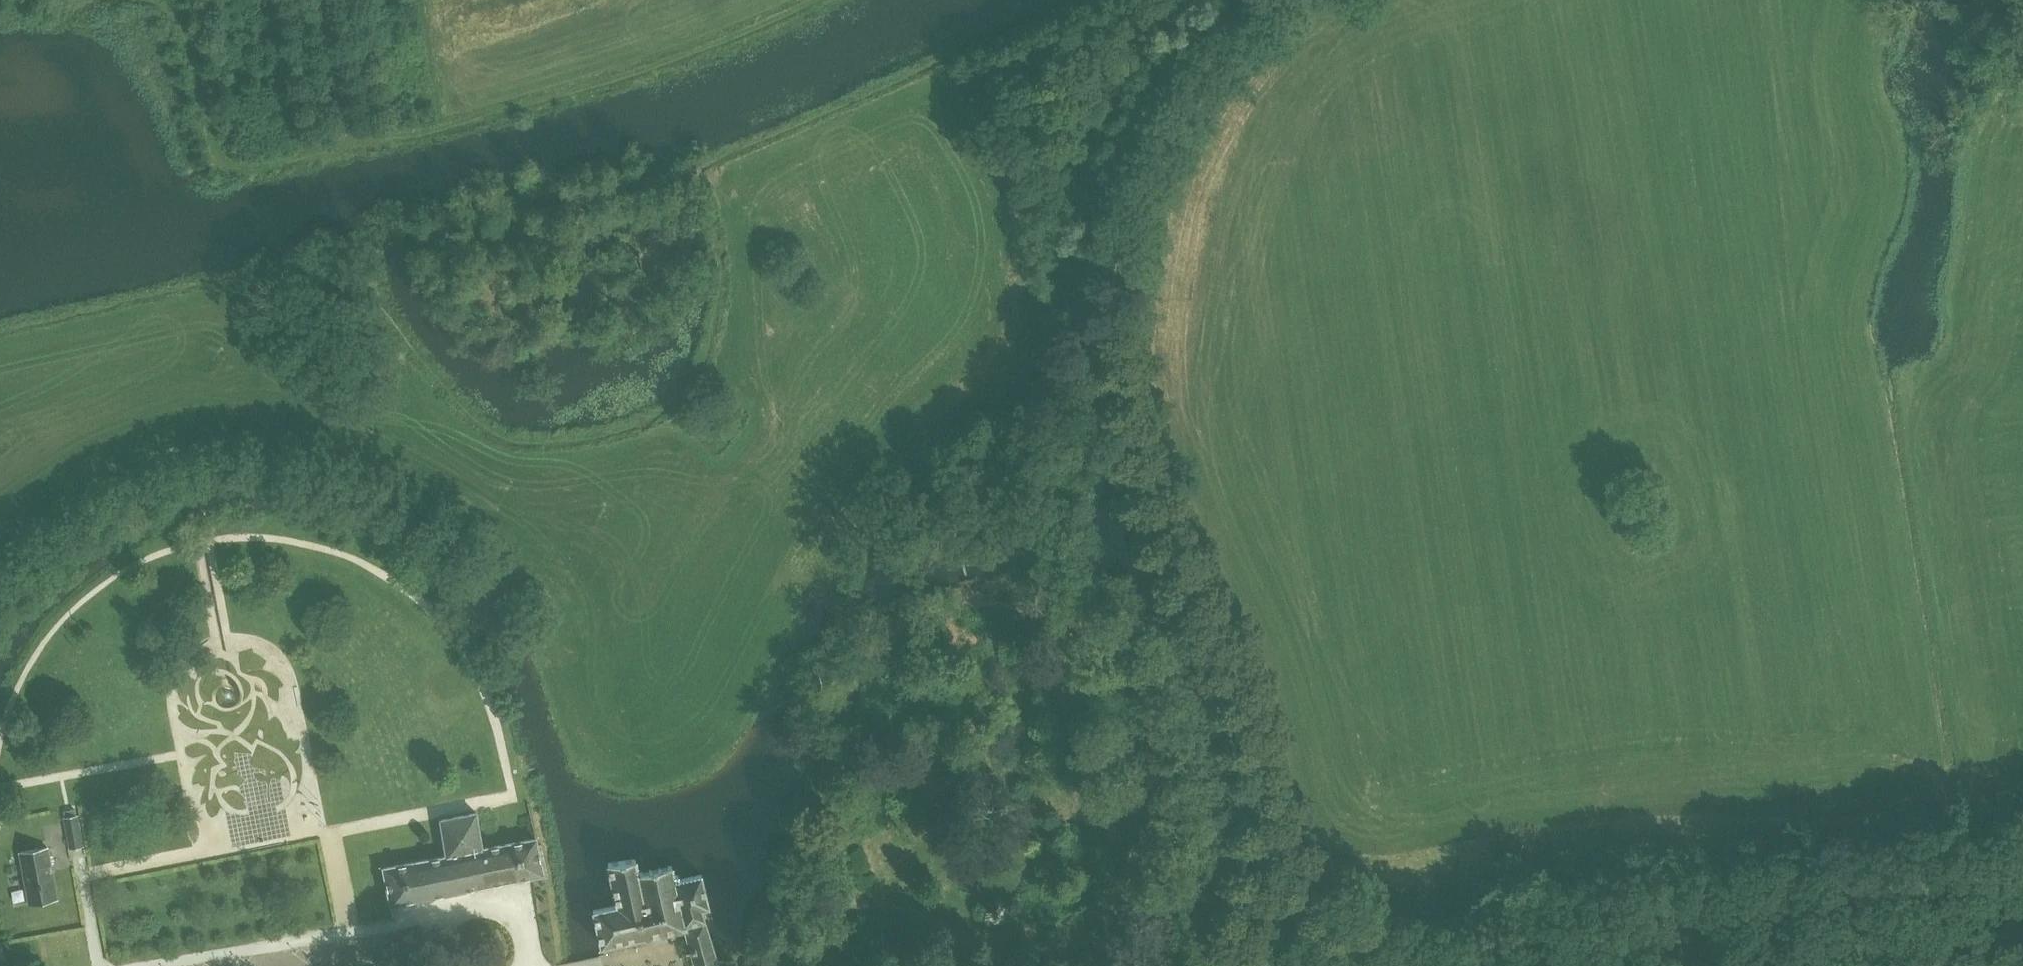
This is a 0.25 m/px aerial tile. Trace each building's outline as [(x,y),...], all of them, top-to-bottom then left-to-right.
[(446,854),(382,866),(390,903),(543,874),(536,836),(482,847),(475,811),(439,818),(446,854)] [(83,844),(78,813),(72,814),(62,816),(68,847),(83,844)] [(266,831),(266,832),(243,834),(247,864),(304,857),(300,827),(266,831)] [(56,897),(54,882),(47,845),(19,851),(28,903),(56,897)] [(701,906),(708,905),(701,872),(679,878),(678,873),(674,874),(672,865),(638,872),(635,858),(607,861),(616,904),(593,909),(600,945),(684,926),(695,965),(729,965),(727,961),(722,959),(717,960),(701,906)]
